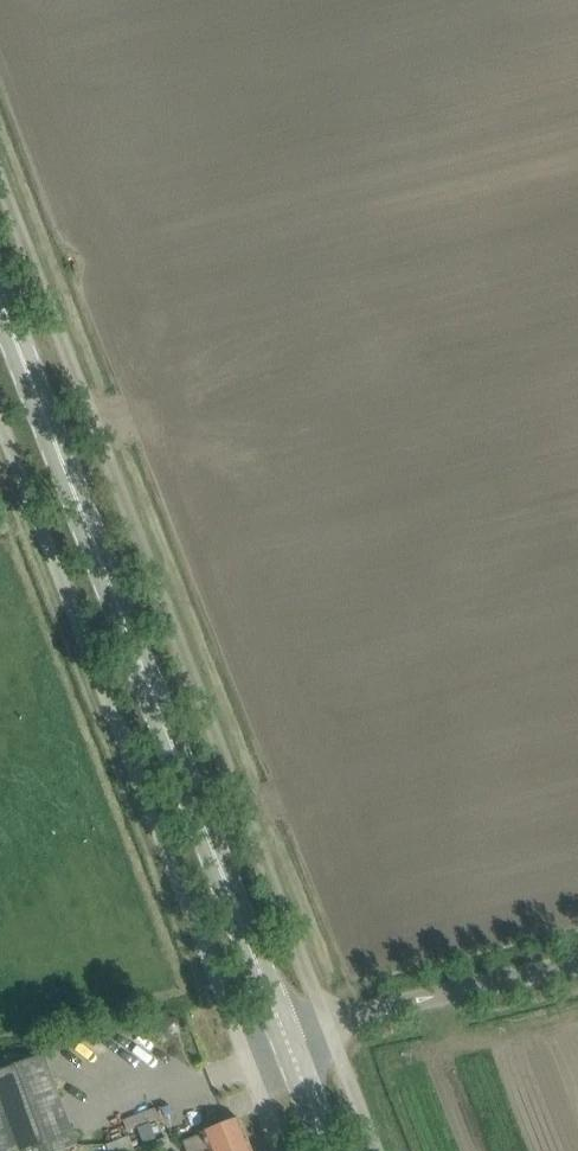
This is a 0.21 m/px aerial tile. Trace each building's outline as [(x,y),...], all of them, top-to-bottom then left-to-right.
[(3,1150),(62,1150),(78,1145),(44,1055),(0,1071),(0,1144),(3,1150)] [(240,1119),(217,1128),(183,1142),(187,1150),(253,1150),(240,1119)] [(106,1145),(109,1150),(132,1150),(126,1137),(106,1145)]
